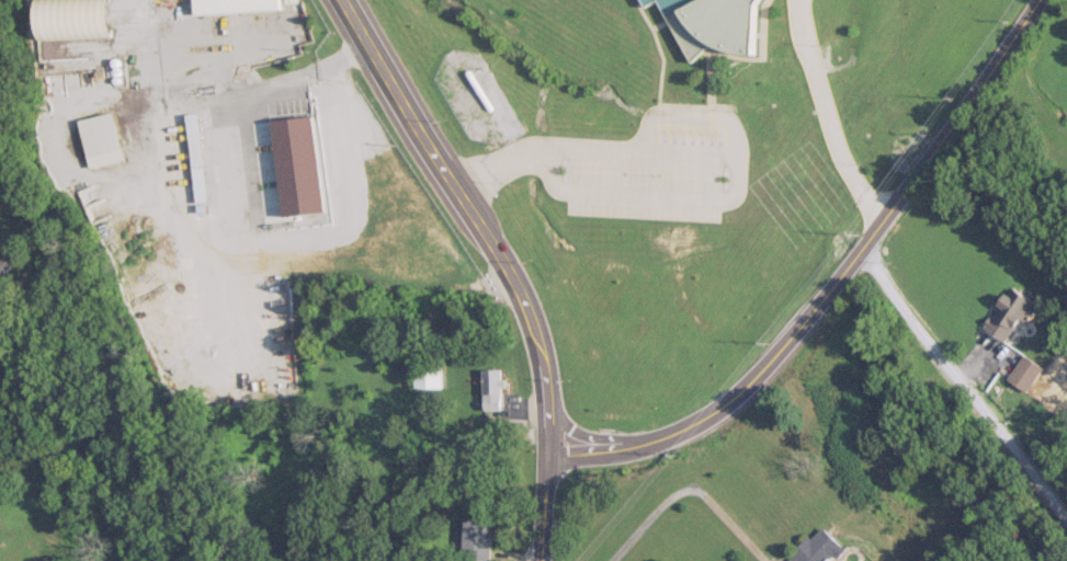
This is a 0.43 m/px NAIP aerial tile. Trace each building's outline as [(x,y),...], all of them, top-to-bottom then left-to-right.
[(41,39),(116,37),(115,0),(40,0),(41,39)] [(284,0),(197,0),(198,14),(285,11),(284,0)] [(689,60),(705,50),(761,52),(763,0),(649,0),(689,60)] [(82,120),(91,168),(127,161),(118,113),(82,120)] [(193,167),(202,167),(202,130),(193,130),(193,167)] [(248,217),(284,219),(286,175),(250,173),(248,217)] [(1003,289),(980,329),(1008,345),(1031,305),(1003,289)] [(1040,369),(1022,355),(1005,379),(1023,392),(1040,369)] [(441,389),(441,366),(416,366),(416,389),(441,389)] [(483,370),(483,411),(504,411),(504,370),(483,370)] [(465,560),(490,560),(490,520),(463,520),(463,547),(465,547),(465,560)] [(828,560),(841,547),(819,524),(782,560),(829,560),(828,560)]
